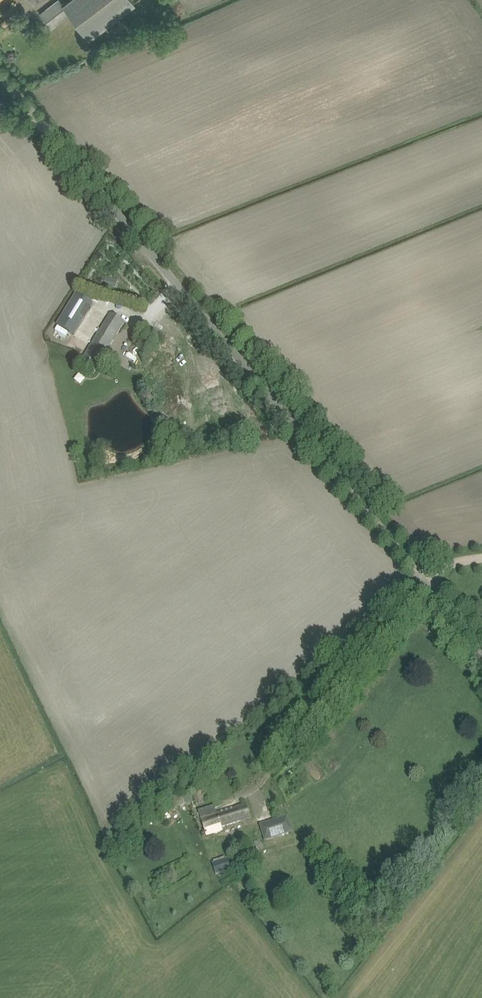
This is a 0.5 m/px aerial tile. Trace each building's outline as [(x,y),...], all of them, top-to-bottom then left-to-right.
[(70,14),(90,39),(136,4),(133,0),(69,0),(64,4),(61,0),(58,0),(40,14),(51,29),(70,14)] [(3,14),(8,22),(22,13),(16,5),(3,14)] [(106,277),(104,284),(114,287),(116,280),(106,277)] [(60,314),(75,323),(88,301),(73,292),(60,314)] [(111,313),(106,322),(80,363),(93,372),(117,335),(125,322),(111,313)] [(167,797),(170,806),(185,800),(182,792),(167,797)] [(246,803),(237,806),(201,818),(207,837),(218,833),(217,829),(251,818),(246,803)] [(282,818),(261,825),(266,841),(287,834),(282,818)] [(236,873),(229,860),(216,867),(218,870),(214,872),(218,879),(222,876),(224,879),(236,873)]
